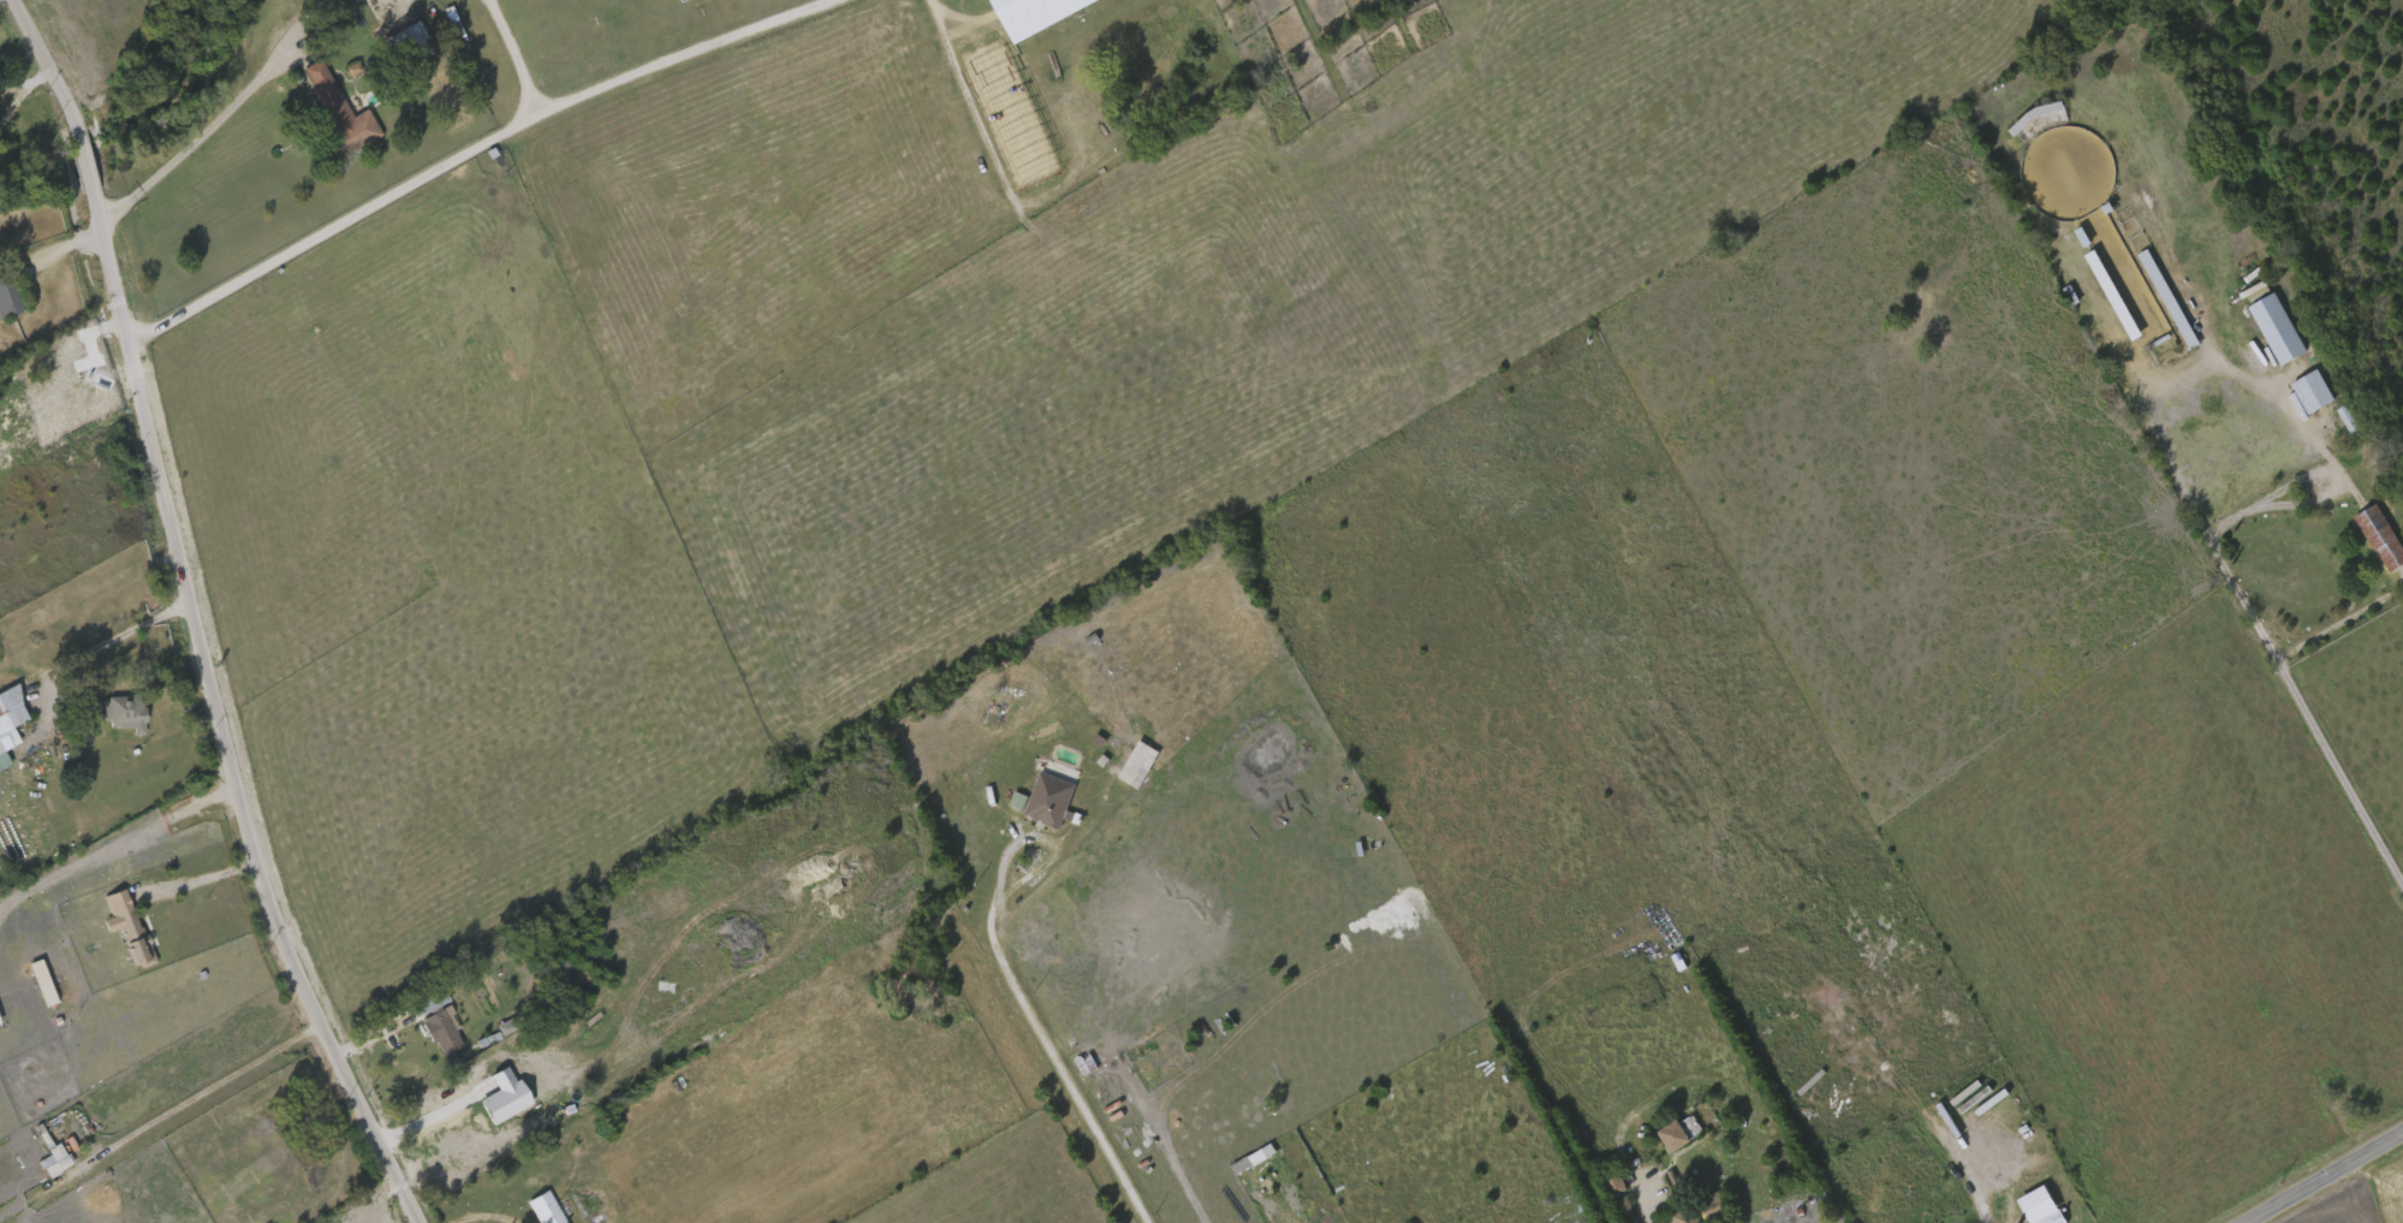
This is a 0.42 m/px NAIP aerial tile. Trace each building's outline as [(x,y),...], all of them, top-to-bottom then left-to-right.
[(1009,41),(989,0),(1093,0),(1009,41)] [(435,51),(405,69),(385,35),(415,17),(435,51)] [(341,153),(301,66),(320,57),(347,114),(365,105),(380,135),(341,153)] [(2024,148),(2008,131),(2047,93),(2065,109),(2024,148)] [(2087,255),(2128,343),(2139,338),(2098,249),(2087,255)] [(2198,346),(2153,255),(2142,260),(2187,351),(2198,346)] [(25,307),(0,316),(0,271),(11,267),(25,307)] [(2247,303),(2274,290),(2302,351),(2276,364),(2247,303)] [(2290,380),(2316,368),(2331,400),(2304,412),(2290,380)] [(2351,433),(2336,409),(2349,400),(2365,423),(2351,433)] [(2374,500),(2402,552),(2402,560),(2386,570),(2353,513),(2374,500)] [(29,718),(0,731),(0,691),(14,684),(29,718)] [(103,695),(143,695),(143,725),(103,725),(103,695)] [(1160,753),(1139,741),(1118,778),(1138,790),(1160,753)] [(8,765),(0,769),(0,745),(8,765)] [(1075,783),(1059,826),(1009,807),(1015,791),(1029,796),(1040,770),(1075,783)] [(153,961),(131,967),(114,912),(136,906),(153,961)] [(459,1045),(438,1055),(421,1015),(420,1015),(414,1002),(441,989),(446,1001),(441,1002),(459,1045)] [(516,1030),(510,1019),(496,1026),(502,1037),(516,1030)] [(490,1076),(498,1090),(479,1100),(493,1125),(530,1106),(509,1065),(490,1076)] [(1654,1130),(1688,1109),(1702,1129),(1667,1152),(1654,1130)] [(1277,1155),(1272,1145),(1230,1165),(1234,1175),(1277,1155)] [(1624,1189),(1607,1195),(1600,1172),(1617,1166),(1624,1189)] [(2042,1183),(2064,1222),(2028,1222),(2015,1198),(2042,1183)] [(547,1187),(568,1222),(539,1222),(525,1199),(547,1187)] [(1613,1201),(1624,1195),(1632,1216),(1622,1219),(1613,1201)] [(1719,1212),(1702,1213),(1700,1197),(1717,1195),(1719,1212)] [(1696,1209),(1696,1222),(1671,1222),(1671,1209),(1696,1209)]
